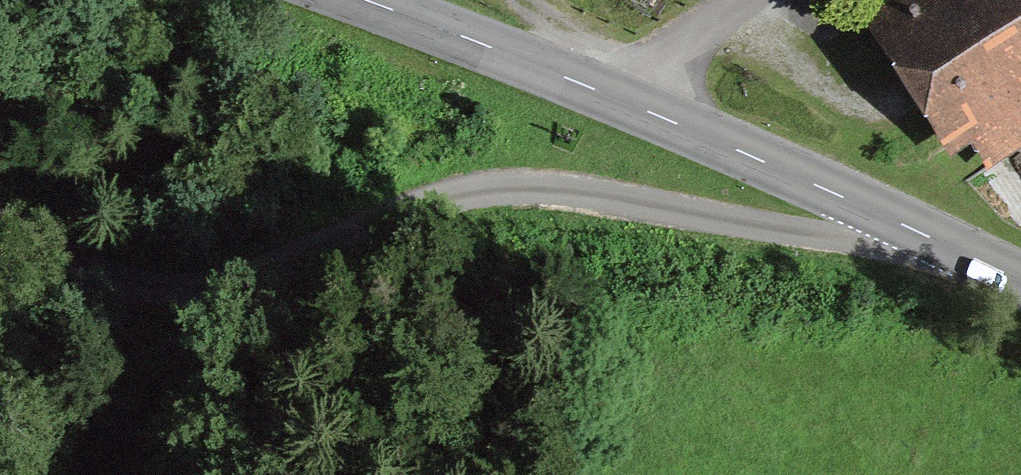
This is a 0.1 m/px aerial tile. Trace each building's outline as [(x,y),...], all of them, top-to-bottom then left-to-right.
[(882,39),(974,177),(1020,146),(1020,0),(941,0),(882,39)]
